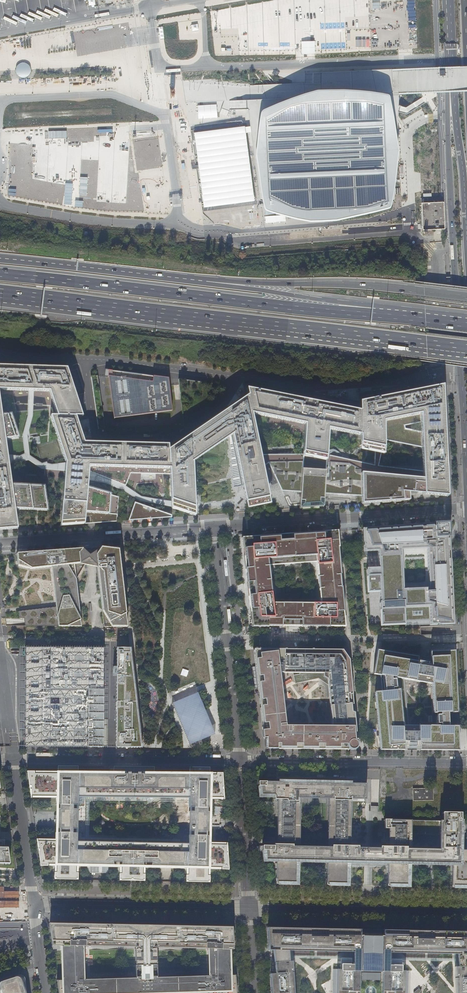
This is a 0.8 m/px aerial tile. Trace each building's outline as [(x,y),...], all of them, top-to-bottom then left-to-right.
[(308,2),(297,5),(301,20),(311,17),(308,2)] [(346,89),(318,89),(294,97),(264,109),(262,111),(261,113),(256,146),(256,151),(256,156),(257,165),(264,207),(265,209),(267,211),(273,213),(308,222),(312,222),(337,221),(388,209),(391,208),(392,205),(400,150),(391,97),(390,95),(388,93),(370,91),(346,89)] [(264,109),(289,98),(217,101),(218,119),(250,117),(256,156),(261,113),(262,111),(264,109)] [(443,202),(422,203),(423,229),(445,228),(443,202)] [(23,390),(26,390),(29,391),(50,391),(41,366),(0,364),(0,389),(23,390)] [(41,366),(50,391),(58,416),(76,416),(83,416),(67,367),(41,366)] [(153,375),(152,383),(109,377),(114,418),(173,410),(168,377),(153,375)] [(422,471),(446,474),(443,386),(419,390),(420,414),(420,424),(421,432),(421,448),(422,471)] [(249,394),(253,413),(306,424),(310,400),(248,387),(249,394)] [(20,454),(7,453),(7,457),(8,461),(28,459),(41,467),(64,469),(64,465),(65,461),(51,463),(47,462),(47,461),(42,462),(30,453),(28,434),(31,415),(29,391),(23,390),(25,415),(22,433),(24,452),(20,454)] [(420,414),(419,390),(359,402),(359,410),(360,435),(372,437),(384,440),(384,421),(420,414)] [(253,413),(249,394),(227,409),(230,437),(234,486),(245,484),(245,485),(246,485),(247,485),(248,484),(248,483),(250,483),(251,484),(252,484),(253,484),(253,483),(253,482),(266,480),(263,465),(261,453),(253,413)] [(5,439),(19,439),(11,414),(3,415),(0,399),(0,439),(5,439)] [(360,435),(359,410),(310,400),(306,424),(321,427),(360,435)] [(196,430),(196,460),(198,458),(200,457),(227,439),(230,437),(227,409),(197,429),(196,430)] [(420,414),(384,421),(384,440),(421,448),(421,432),(405,429),(405,426),(420,424),(420,414)] [(76,416),(58,416),(52,416),(65,459),(65,461),(64,465),(89,467),(91,442),(85,442),(76,416)] [(319,453),(321,427),(306,424),(310,438),(312,438),(313,453),(319,453)] [(196,505),(196,502),(197,501),(198,501),(198,500),(198,499),(197,498),(196,498),(196,460),(196,430),(172,446),(171,468),(171,502),(171,506),(171,508),(196,516),(196,509),(197,509),(198,508),(198,507),(198,506),(197,506),(196,505)] [(384,440),(372,437),(373,451),(375,452),(374,465),(378,466),(384,440)] [(12,485),(8,461),(7,457),(7,453),(5,439),(0,439),(0,486),(12,485)] [(172,444),(91,442),(89,467),(171,468),(172,446),(172,444)] [(269,463),(303,462),(304,453),(261,453),(263,465),(265,464),(269,463)] [(303,462),(303,467),(325,469),(326,462),(326,454),(325,453),(319,453),(313,453),(304,453),(303,462)] [(360,471),(360,474),(423,479),(422,471),(378,466),(374,465),(326,454),(326,462),(348,464),(360,471)] [(303,467),(303,462),(269,463),(282,491),(301,492),(303,467)] [(348,464),(326,462),(325,469),(324,494),(361,496),(360,474),(360,471),(348,464)] [(89,467),(64,465),(64,469),(60,525),(85,524),(86,512),(88,488),(88,477),(89,474),(89,471),(89,467)] [(303,467),(301,492),(300,508),(323,507),(324,494),(325,469),(303,467)] [(127,484),(89,471),(88,477),(124,489),(142,501),(171,506),(171,500),(144,496),(127,484)] [(360,474),(361,496),(361,504),(409,501),(409,493),(434,496),(434,497),(435,497),(436,498),(437,498),(438,498),(439,496),(447,497),(446,474),(422,471),(423,479),(360,474)] [(12,485),(0,486),(0,529),(18,527),(15,509),(47,510),(44,486),(12,485)] [(88,488),(86,512),(109,514),(111,495),(88,488)] [(118,497),(111,495),(109,514),(86,512),(85,524),(117,521),(118,497)] [(135,503),(129,520),(172,517),(172,515),(135,503)] [(449,539),(449,523),(362,529),(363,551),(380,550),(380,558),(379,559),(379,560),(379,561),(380,561),(381,567),(367,568),(368,592),(380,591),(381,601),(380,601),(382,625),(405,625),(405,623),(430,622),(430,625),(453,624),(450,561),(443,561),(442,560),(442,559),(441,559),(440,560),(440,561),(434,561),(430,564),(430,588),(401,589),(400,561),(401,561),(402,560),(402,559),(401,559),(400,558),(400,550),(446,548),(449,539)] [(320,532),(271,535),(271,537),(260,538),(260,536),(242,538),(247,583),(249,583),(249,584),(248,584),(247,584),(247,585),(247,586),(247,587),(248,587),(248,588),(249,588),(250,588),(252,608),(250,608),(252,627),(269,627),(269,626),(318,626),(318,620),(336,620),(335,602),(343,601),(342,593),(338,594),(337,582),(341,582),(338,548),(337,531),(331,531),(331,533),(331,532),(330,531),(329,531),(328,531),(328,532),(327,532),(327,533),(327,534),(320,534),(320,532)] [(118,547),(17,553),(18,566),(32,570),(52,568),(57,609),(19,612),(20,618),(24,618),(25,622),(25,626),(82,627),(77,580),(84,564),(98,566),(104,627),(127,627),(118,547)] [(318,620),(318,626),(345,627),(343,601),(335,602),(336,620),(318,620)] [(104,648),(25,647),(24,747),(103,747),(104,681),(106,681),(106,657),(104,657),(104,648)] [(130,648),(116,648),(116,748),(128,748),(141,748),(130,648)] [(259,683),(258,683),(258,686),(259,690),(261,705),(260,706),(260,709),(261,716),(262,716),(263,722),(262,722),(262,728),(263,727),(263,726),(263,725),(264,726),(263,727),(264,728),(265,729),(267,729),(268,731),(267,735),(266,749),(349,750),(349,748),(350,747),(355,740),(355,738),(356,738),(354,711),(351,711),(351,706),(350,703),(353,703),(349,658),(343,649),(300,648),(300,649),(296,649),(296,648),(294,648),(294,649),(285,649),(285,648),(284,648),(284,649),(280,649),(280,648),(276,648),(274,648),(254,648),(255,661),(257,660),(257,663),(256,663),(256,666),(257,666),(258,669),(256,669),(258,681),(259,680),(259,683)] [(454,651),(430,652),(431,666),(417,664),(418,657),(381,652),(377,676),(384,677),(385,693),(378,694),(385,750),(410,750),(410,743),(425,744),(425,750),(458,751),(457,726),(448,726),(447,713),(457,713),(454,651)] [(197,693),(172,703),(189,745),(215,734),(197,693)] [(210,767),(165,767),(165,774),(155,774),(155,767),(114,766),(114,774),(105,774),(105,766),(58,766),(58,771),(27,771),(29,790),(31,790),(31,796),(37,796),(37,798),(53,798),(53,796),(58,797),(58,805),(60,805),(60,809),(57,809),(57,814),(56,815),(55,816),(55,817),(56,817),(57,818),(56,818),(56,819),(55,819),(55,820),(55,821),(56,822),(57,822),(57,829),(59,829),(59,833),(57,833),(57,841),(37,841),(39,847),(38,847),(40,866),(48,866),(48,864),(56,864),(56,873),(55,873),(55,879),(78,880),(78,873),(76,873),(77,865),(83,865),(83,867),(109,868),(109,866),(113,866),(113,863),(121,862),(122,874),(120,874),(120,880),(145,881),(145,874),(143,874),(143,863),(151,863),(151,866),(156,866),(156,868),(181,868),(181,867),(188,867),(188,875),(186,875),(186,882),(210,882),(210,876),(208,876),(208,867),(222,868),(222,869),(228,870),(227,851),(226,851),(227,844),(209,844),(209,836),(207,836),(207,832),(209,832),(210,812),(207,812),(207,808),(210,808),(210,797),(224,798),(222,773),(217,773),(217,775),(210,775),(210,767)] [(265,850),(265,859),(268,859),(268,862),(276,862),(276,883),(283,883),(283,882),(297,882),(298,862),(327,862),(327,884),(334,884),(334,883),(348,883),(348,863),(349,863),(349,862),(356,862),(356,860),(357,860),(358,859),(358,858),(357,857),(356,857),(356,855),(358,855),(358,846),(350,846),(350,799),(366,799),(366,784),(351,784),(351,781),(278,780),(278,782),(258,782),(258,786),(260,786),(261,796),(263,796),(263,798),(274,798),(274,799),(278,799),(277,844),(274,844),(274,846),(262,846),(262,850),(265,850)] [(433,788),(413,788),(413,801),(433,800),(433,788)] [(451,887),(459,887),(459,885),(466,885),(466,864),(461,864),(461,863),(462,862),(463,862),(463,861),(463,860),(462,859),(461,859),(461,858),(466,858),(466,849),(461,849),(462,820),(460,820),(460,819),(460,818),(460,813),(442,813),(442,820),(384,820),(384,827),(388,828),(388,847),(380,846),(379,856),(381,856),(381,858),(380,858),(380,859),(379,859),(379,860),(380,861),(381,861),(381,863),(386,864),(386,865),(388,865),(387,885),(395,886),(395,884),(408,884),(409,865),(421,865),(421,866),(421,867),(422,868),(422,869),(424,870),(424,869),(425,870),(427,869),(428,869),(429,867),(430,865),(452,866),(451,887)] [(10,864),(9,857),(7,857),(7,847),(5,847),(5,840),(0,840),(0,863),(10,864)] [(380,846),(358,846),(358,855),(356,855),(356,857),(357,857),(358,858),(358,859),(357,860),(356,860),(356,862),(381,863),(381,861),(380,861),(379,860),(379,859),(380,859),(380,858),(381,858),(381,856),(379,856),(380,846)] [(55,926),(51,926),(54,945),(62,945),(62,979),(56,980),(58,992),(236,992),(235,975),(227,975),(227,949),(231,949),(230,929),(170,928),(170,932),(152,931),(151,930),(150,930),(149,930),(149,931),(148,931),(142,931),(141,930),(140,929),(139,930),(138,931),(121,931),(121,927),(55,926)] [(372,932),(370,932),(369,932),(368,933),(368,934),(353,934),(353,932),(270,930),(272,950),(274,950),(274,952),(272,952),(272,957),(274,957),(274,963),(275,974),(273,974),(274,992),(294,992),(293,973),(290,974),(288,950),(354,952),(354,966),(348,966),(348,967),(346,967),(346,970),(337,969),(336,992),(372,992),(372,932)] [(372,992),(406,992),(406,978),(406,971),(403,971),(404,964),(387,964),(388,953),(410,953),(454,953),(454,966),(451,966),(452,977),(453,991),(453,992),(466,992),(466,976),(465,965),(464,953),(466,953),(466,931),(457,931),(453,930),(438,930),(433,930),(385,930),(385,934),(376,934),(375,933),(374,932),(373,932),(372,932),(372,992)] [(19,977),(18,977),(17,977),(15,977),(1,982),(0,982),(0,992),(24,992),(20,979),(20,978),(19,977)]
